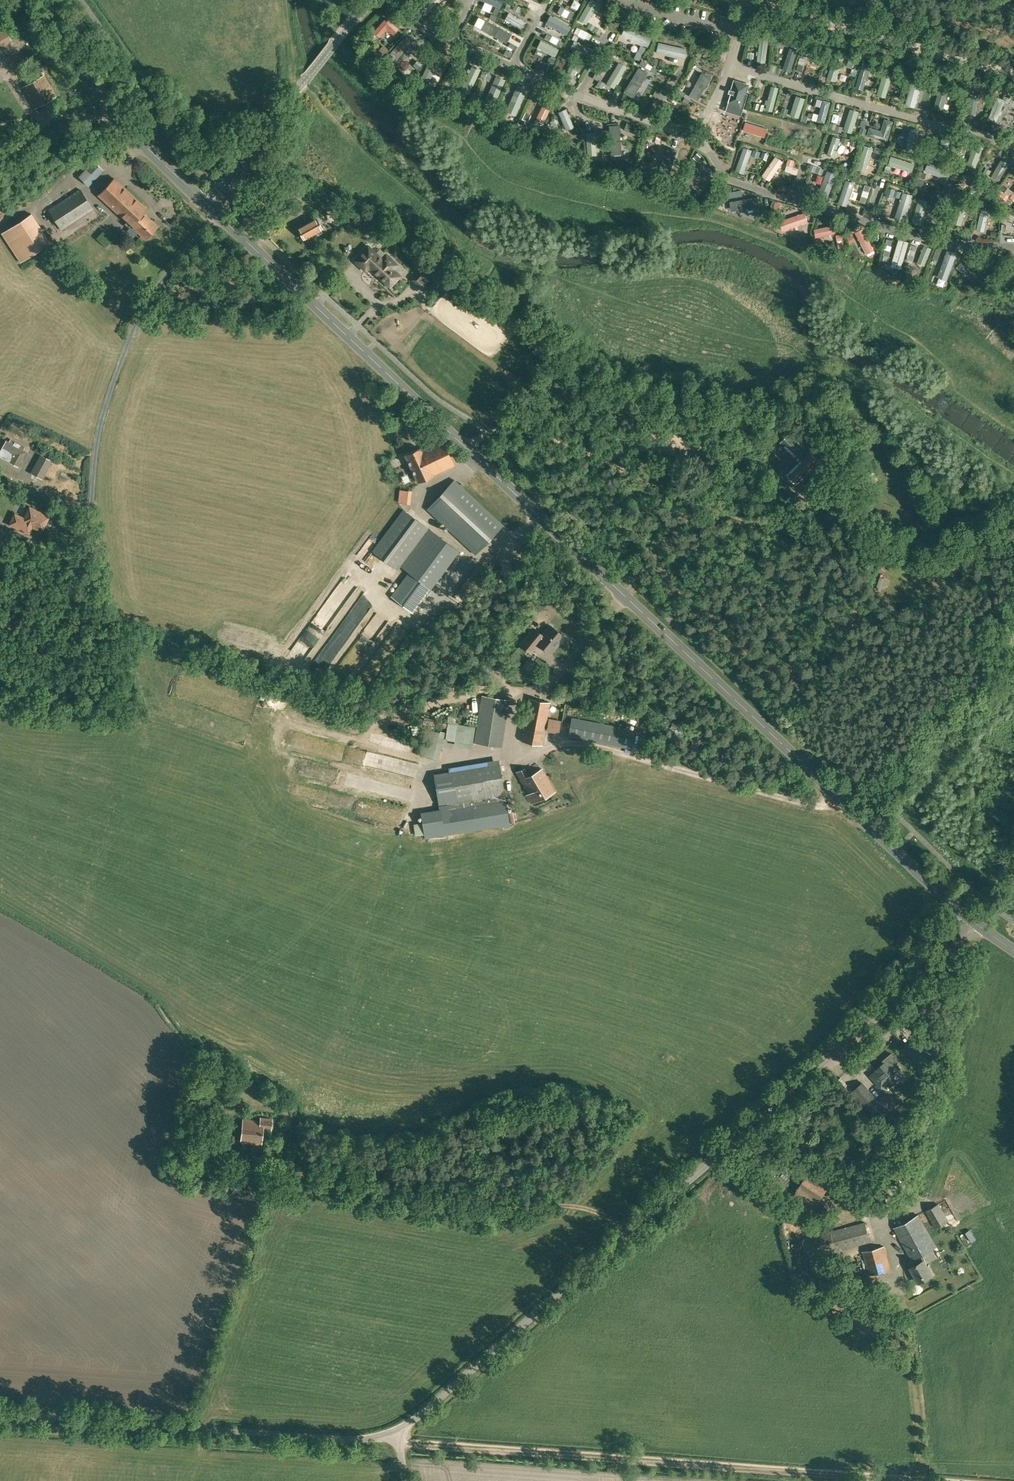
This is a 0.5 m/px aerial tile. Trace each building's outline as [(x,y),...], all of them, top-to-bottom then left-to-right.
[(411,5),(416,12),(434,0),(418,0),(411,5)] [(598,0),(592,0),(582,13),(589,19),(602,3),(598,0)] [(490,19),(469,11),(466,18),(487,26),(490,19)] [(385,17),(372,31),(379,37),(386,28),(393,34),(398,28),(385,17)] [(652,37),(625,25),(620,35),(647,47),(652,37)] [(3,44),(16,38),(13,33),(0,39),(0,40),(3,44)] [(404,35),(388,53),(395,59),(404,48),(413,56),(419,49),(404,35)] [(591,49),(573,40),(569,48),(588,56),(591,49)] [(686,48),(657,41),(655,52),(684,58),(686,48)] [(555,53),(534,42),(531,49),(534,50),(531,56),(546,63),(549,58),(552,59),(555,53)] [(790,46),(783,44),(776,65),(784,67),(790,46)] [(451,49),(441,70),(447,73),(457,52),(451,49)] [(842,59),(833,56),(827,78),(835,81),(842,59)] [(431,58),(422,77),(431,81),(440,62),(431,58)] [(626,67),(618,62),(605,83),(613,88),(626,67)] [(480,69),(472,65),(461,89),(469,93),(480,69)] [(868,71),(861,69),(855,87),(862,89),(868,71)] [(495,100),(508,78),(500,73),(487,96),(495,100)] [(892,76),(883,73),(877,95),(886,98),(892,76)] [(53,99),(45,85),(48,84),(44,76),(23,87),(34,108),(53,99)] [(922,80),(912,77),(905,104),(915,107),(922,80)] [(734,80),(727,103),(728,103),(726,111),(741,116),(743,108),(745,108),(749,93),(746,92),(749,84),(734,80)] [(702,91),(683,81),(679,89),(698,99),(702,91)] [(520,82),(508,108),(519,113),(531,86),(520,82)] [(949,85),(940,83),(934,108),(942,110),(949,85)] [(779,88),(771,85),(764,108),(772,111),(779,88)] [(648,103),(627,90),(623,96),(645,109),(648,103)] [(971,92),(969,106),(968,112),(976,113),(978,93),(971,92)] [(548,121),(557,98),(548,94),(538,118),(548,121)] [(804,98),(796,95),(789,115),(798,117),(804,98)] [(1005,99),(997,96),(988,118),(996,122),(1005,99)] [(830,101),(823,100),(818,119),(825,121),(830,101)] [(692,118),(670,105),(666,113),(688,126),(692,118)] [(568,127),(577,123),(569,106),(560,110),(568,127)] [(858,111),(850,108),(844,130),(852,132),(858,111)] [(892,121),(884,119),(881,130),(870,128),(868,136),(887,141),(892,121)] [(919,130),(910,128),(905,150),(914,152),(919,130)] [(833,147),(841,150),(845,136),(837,133),(833,147)] [(950,140),(941,138),(937,158),(945,160),(950,140)] [(983,146),(974,142),(966,164),(975,167),(983,146)] [(752,150),(743,147),(735,171),(744,174),(752,150)] [(915,163),(891,155),(888,165),(912,173),(915,163)] [(783,162),(777,156),(761,174),(768,180),(783,162)] [(1008,163),(1001,159),(991,176),(998,180),(1008,163)] [(89,186),(103,171),(93,161),(78,177),(89,186)] [(951,170),(927,162),(924,171),(948,179),(951,170)] [(837,174),(827,170),(818,193),(828,197),(837,174)] [(146,239),(158,226),(144,213),(147,209),(114,178),(99,195),(146,239)] [(855,182),(846,179),(837,202),(846,206),(855,182)] [(987,192),(990,185),(974,179),(971,186),(987,192)] [(93,209),(80,189),(48,210),(61,230),(93,209)] [(284,206),(269,192),(264,198),(279,211),(284,206)] [(912,195),(903,192),(893,220),(903,223),(912,195)] [(927,201),(918,198),(911,223),(920,225),(927,201)] [(968,203),(959,200),(952,223),(960,225),(968,203)] [(989,210),(981,208),(976,229),(984,231),(989,210)] [(786,228),(811,220),(808,211),(783,219),(786,228)] [(50,243),(31,214),(2,234),(21,263),(50,243)] [(1013,216),(1006,215),(1002,236),(1010,237),(1013,216)] [(303,239),(322,229),(316,218),(298,229),(303,239)] [(836,233),(834,225),(813,229),(815,238),(836,233)] [(866,225),(858,229),(870,251),(877,247),(866,225)] [(844,232),(838,234),(842,246),(849,244),(844,232)] [(932,248),(925,245),(917,262),(924,265),(932,248)] [(390,287),(400,276),(393,269),(397,264),(386,254),(382,259),(368,246),(354,260),(366,271),(369,267),(390,287)] [(941,276),(953,278),(959,250),(947,247),(941,276)] [(1007,258),(998,255),(992,276),(1001,279),(1007,258)] [(977,276),(962,262),(957,268),(972,281),(977,276)] [(433,278),(422,268),(412,279),(423,288),(433,278)] [(798,483),(820,460),(812,451),(816,446),(805,435),(798,441),(790,432),(781,441),(799,460),(787,473),(798,483)] [(420,448),(405,455),(419,482),(454,465),(441,438),(420,449),(420,448)] [(18,447),(8,442),(4,448),(16,455),(12,462),(20,467),(27,452),(24,451),(26,448),(20,444),(18,447)] [(44,458),(41,462),(48,467),(51,462),(44,458)] [(476,554),(503,525),(454,479),(427,509),(476,554)] [(15,515),(15,514),(10,524),(29,532),(32,526),(42,531),(49,516),(30,507),(23,520),(15,516),(15,515)] [(388,563),(419,521),(403,509),(372,551),(388,563)] [(408,608),(426,586),(431,589),(459,551),(429,529),(400,567),(408,573),(390,596),(408,608)] [(369,550),(379,536),(374,533),(364,547),(369,550)] [(601,609),(604,605),(598,601),(595,604),(601,609)] [(550,653),(564,636),(550,625),(542,635),(534,628),(521,644),(531,652),(538,643),(550,653)] [(537,671),(526,662),(520,670),(530,678),(537,671)] [(476,744),(483,745),(483,746),(502,749),(509,703),(483,698),(476,744)] [(542,746),(550,703),(529,698),(521,741),(542,746)] [(550,729),(562,730),(563,717),(551,716),(550,729)] [(634,731),(571,718),(568,736),(630,748),(634,731)] [(476,727),(448,722),(445,739),(455,741),(455,746),(472,749),(473,744),(475,728),(476,727)] [(425,837),(509,824),(500,763),(449,771),(454,802),(443,804),(444,809),(421,812),(425,837)] [(531,804),(555,791),(550,783),(542,769),(528,776),(524,768),(516,772),(529,794),(526,795),(531,804)] [(876,1070),(871,1075),(876,1081),(881,1088),(887,1083),(890,1086),(899,1078),(899,1077),(904,1072),(896,1063),(891,1067),(885,1061),(876,1070)] [(862,1083),(853,1091),(876,1119),(881,1114),(884,1117),(898,1106),(893,1100),(887,1093),(882,1097),(878,1101),(862,1083)] [(271,1129),(272,1120),(260,1118),(260,1121),(243,1119),(240,1140),(261,1143),(263,1128),(271,1129)] [(246,1167),(248,1154),(234,1152),(232,1166),(246,1167)] [(812,1213),(833,1179),(812,1166),(791,1198),(812,1213)] [(935,1228),(948,1221),(939,1203),(925,1211),(935,1228)] [(919,1282),(932,1275),(924,1260),(920,1262),(917,1256),(937,1247),(918,1215),(894,1228),(912,1259),(915,1265),(911,1267),(919,1282)] [(870,1242),(865,1222),(803,1238),(809,1258),(870,1242)] [(868,1275),(891,1270),(884,1246),(862,1252),(868,1275)] [(852,1287),(840,1295),(848,1308),(862,1299),(852,1287)]
